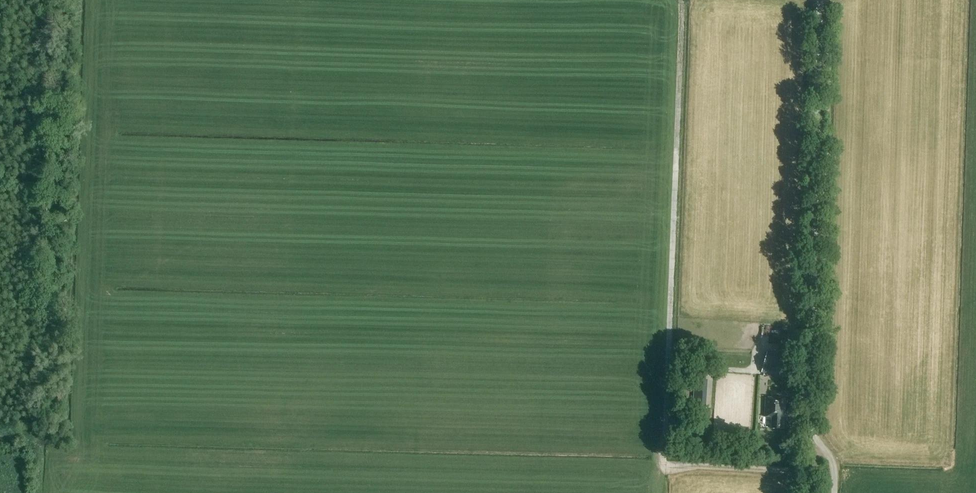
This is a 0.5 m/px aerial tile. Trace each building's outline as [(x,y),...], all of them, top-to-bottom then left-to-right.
[(768,353),(763,372),(789,378),(793,360),(768,353)] [(693,413),(702,413),(704,379),(695,378),(693,413)] [(766,398),(765,417),(772,417),(771,429),(784,429),(786,399),(766,398)]
